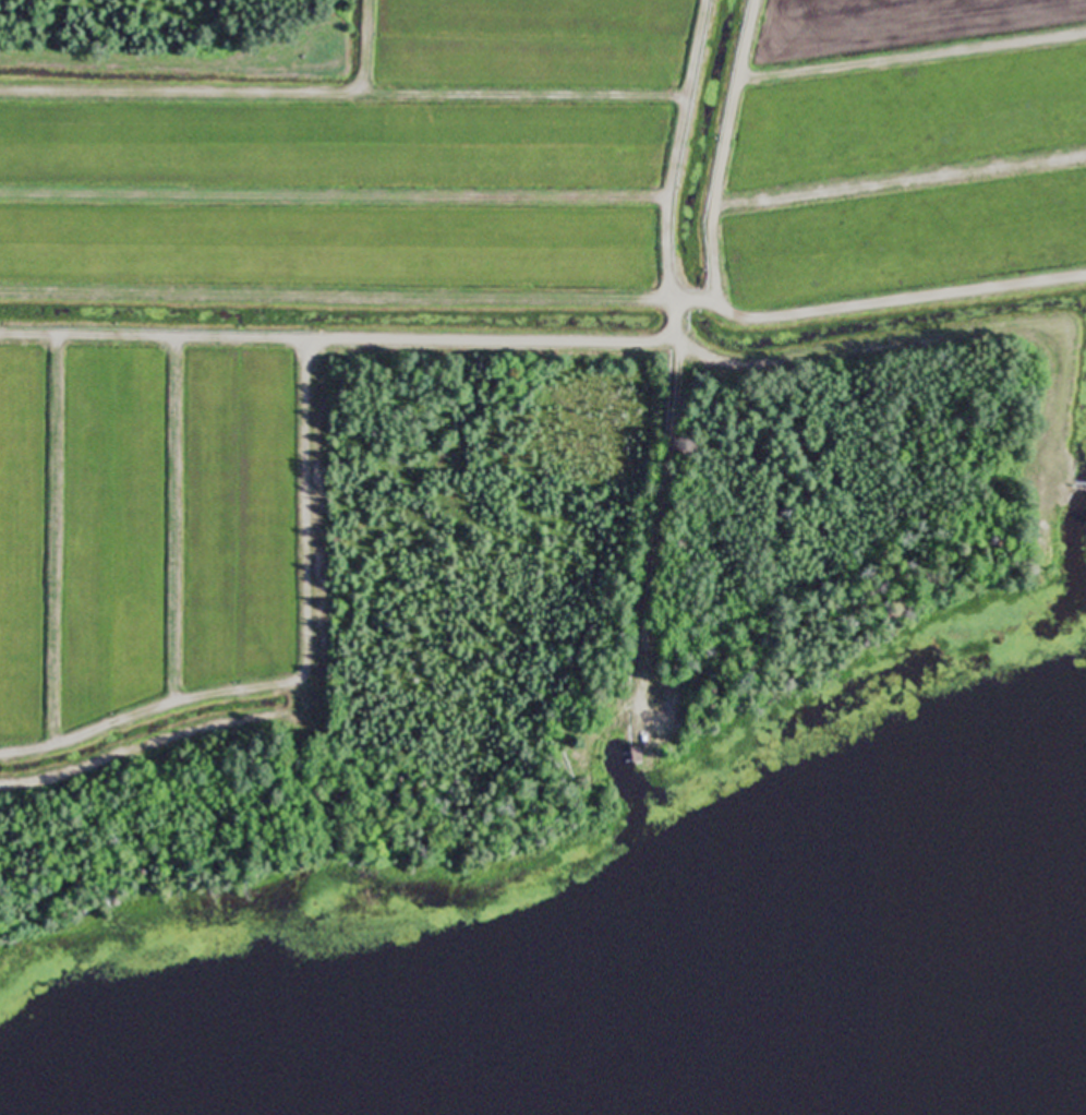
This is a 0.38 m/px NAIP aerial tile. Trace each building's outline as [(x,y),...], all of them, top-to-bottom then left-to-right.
[(642,763),(634,764),(630,746),(639,744),(642,763)]
